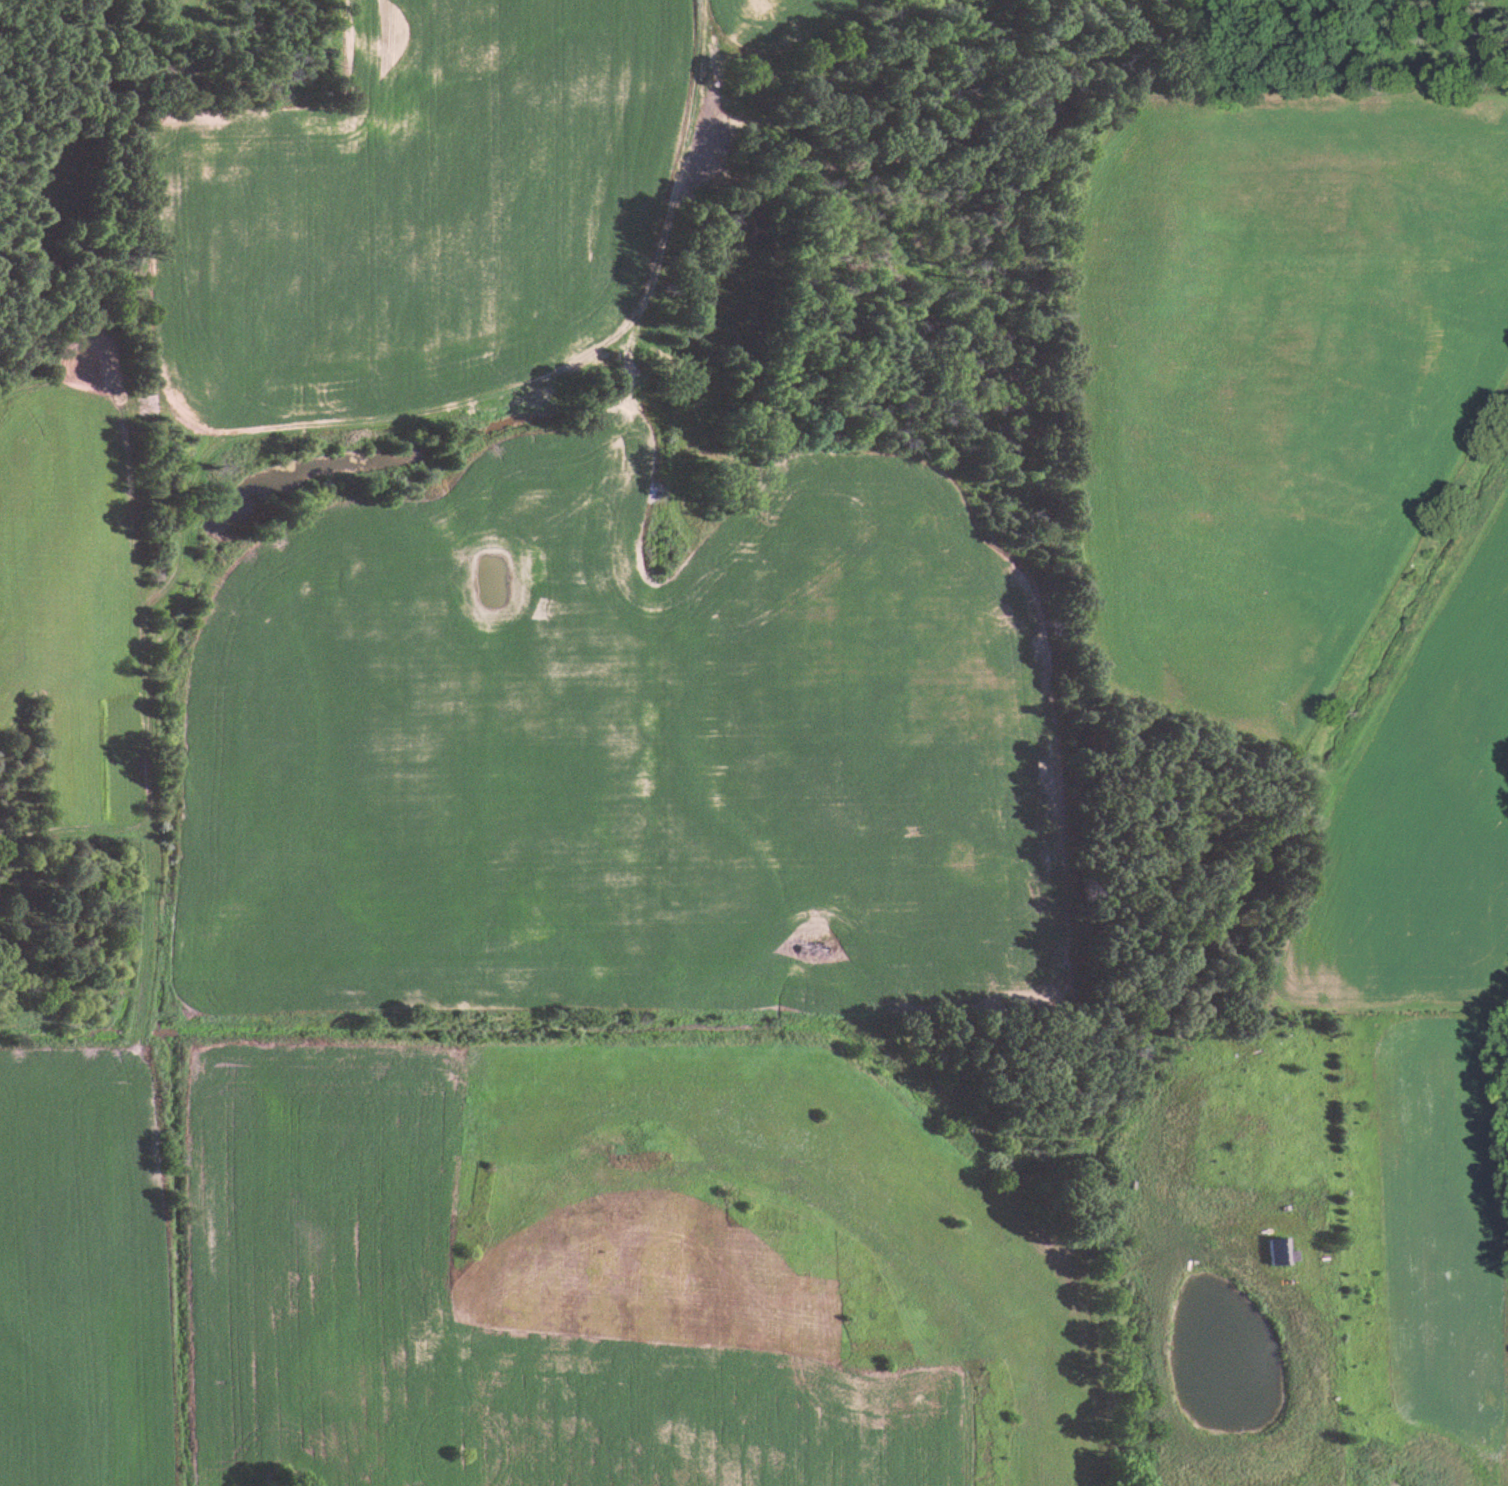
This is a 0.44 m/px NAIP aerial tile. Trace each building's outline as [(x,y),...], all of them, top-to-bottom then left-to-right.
[(1268,1265),(1299,1265),(1299,1251),(1291,1251),(1291,1239),(1268,1239),(1268,1265)]
